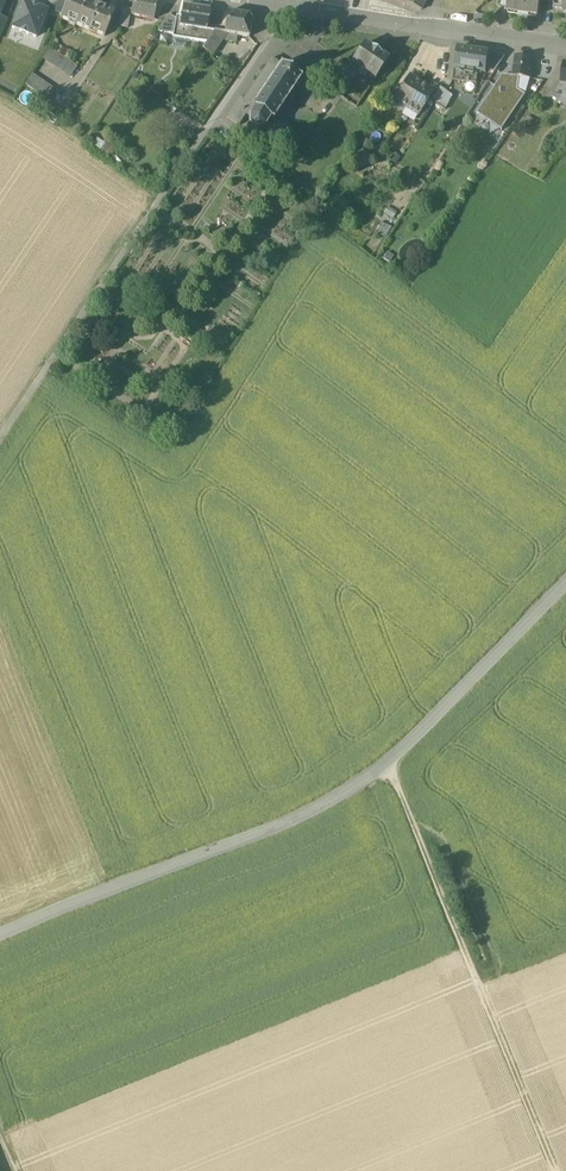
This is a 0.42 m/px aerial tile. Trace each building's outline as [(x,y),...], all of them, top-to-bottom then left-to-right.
[(68,0),(51,0),(48,8),(62,14),(68,0)] [(84,0),(68,0),(62,14),(60,19),(105,38),(115,13),(84,0)] [(152,0),(134,0),(132,11),(131,16),(154,20),(158,1),(152,0)] [(404,4),(421,11),(425,0),(405,0),(404,4)] [(508,7),(507,12),(523,14),(525,0),(509,0),(508,7)] [(523,14),(538,17),(541,0),(525,0),(523,14)] [(554,11),(565,13),(565,0),(556,0),(554,11)] [(47,12),(23,2),(12,28),(36,38),(47,12)] [(210,10),(183,6),(181,17),(176,16),(175,19),(174,35),(173,38),(207,43),(215,31),(207,30),(210,10)] [(120,28),(128,30),(131,16),(132,11),(124,10),(120,28)] [(248,16),(227,13),(224,34),(222,41),(236,44),(238,36),(249,38),(252,21),(248,16)] [(174,35),(175,19),(170,15),(158,32),(174,35)] [(203,50),(212,56),(222,41),(224,34),(215,31),(207,43),(203,50)] [(361,70),(358,73),(366,78),(369,75),(375,80),(388,61),(364,45),(352,63),(361,70)] [(469,83),(474,50),(458,48),(453,81),(469,83)] [(77,67),(49,49),(42,60),(70,78),(77,67)] [(489,52),(474,50),(469,83),(477,84),(479,72),(486,73),(487,71),(489,52)] [(506,54),(489,52),(487,71),(495,73),(506,54)] [(534,59),(515,56),(513,76),(520,78),(531,79),(534,59)] [(271,59),(244,101),(240,98),(226,118),(239,126),(246,116),(249,118),(249,126),(246,127),(247,129),(249,127),(256,132),(256,135),(257,135),(257,132),(264,129),(268,131),(265,135),(273,141),(275,138),(277,139),(284,129),(283,128),(284,127),(283,126),(282,127),(274,122),(274,121),(273,121),(279,112),(280,112),(281,111),(280,110),(286,101),(287,102),(288,101),(287,100),(293,91),(294,92),(295,91),(294,90),(295,88),(296,89),(297,88),(296,87),(298,83),(300,84),(299,83),(300,81),(301,82),(302,80),(301,80),(301,79),(300,79),(301,77),(300,77),(299,78),(294,74),(295,72),(294,72),(293,74),(289,71),(290,69),(289,69),(288,71),(283,67),(284,66),(283,65),(282,66),(271,59)] [(564,63),(562,74),(558,74),(558,78),(562,78),(561,84),(552,96),(565,106),(565,64),(564,63)] [(354,80),(345,74),(333,91),(342,97),(354,80)] [(53,104),(60,93),(33,75),(25,85),(53,104)] [(503,76),(477,114),(502,131),(527,94),(519,88),(520,78),(503,76)] [(408,77),(400,90),(394,100),(406,108),(421,83),(415,80),(415,81),(408,77)] [(427,87),(421,83),(406,108),(418,115),(433,92),(426,88),(427,87)] [(394,100),(400,90),(394,87),(386,101),(392,105),(394,100)] [(447,92),(440,87),(431,101),(438,106),(447,92)] [(454,96),(447,92),(438,106),(445,110),(454,96)] [(353,157),(357,167),(369,163),(365,152),(353,157)] [(261,254),(276,260),(278,254),(264,248),(261,254)]
